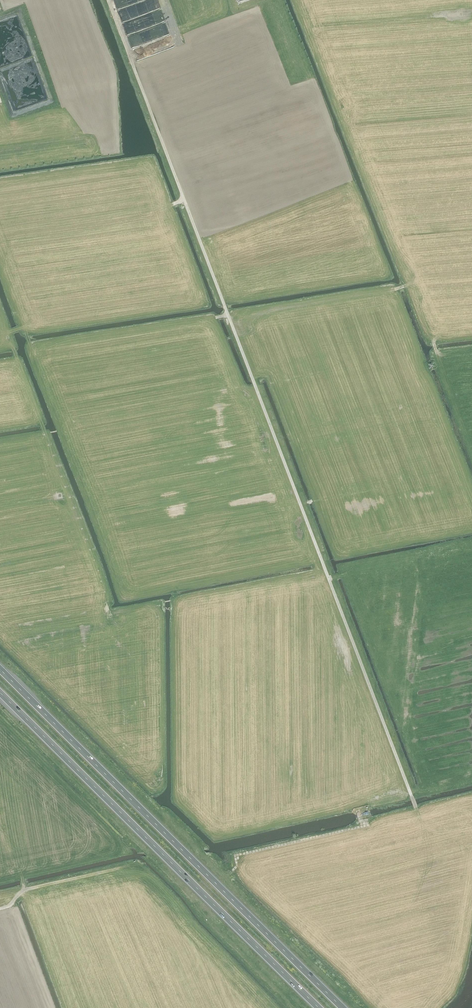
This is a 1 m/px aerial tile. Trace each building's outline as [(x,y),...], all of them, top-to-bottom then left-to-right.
[(117,9),(144,0),(114,0),(117,9)] [(139,19),(124,24),(127,34),(166,22),(161,8),(142,14),(143,18),(139,20),(139,19)] [(137,53),(135,54),(135,55),(149,51),(148,46),(136,50),(137,53)]
